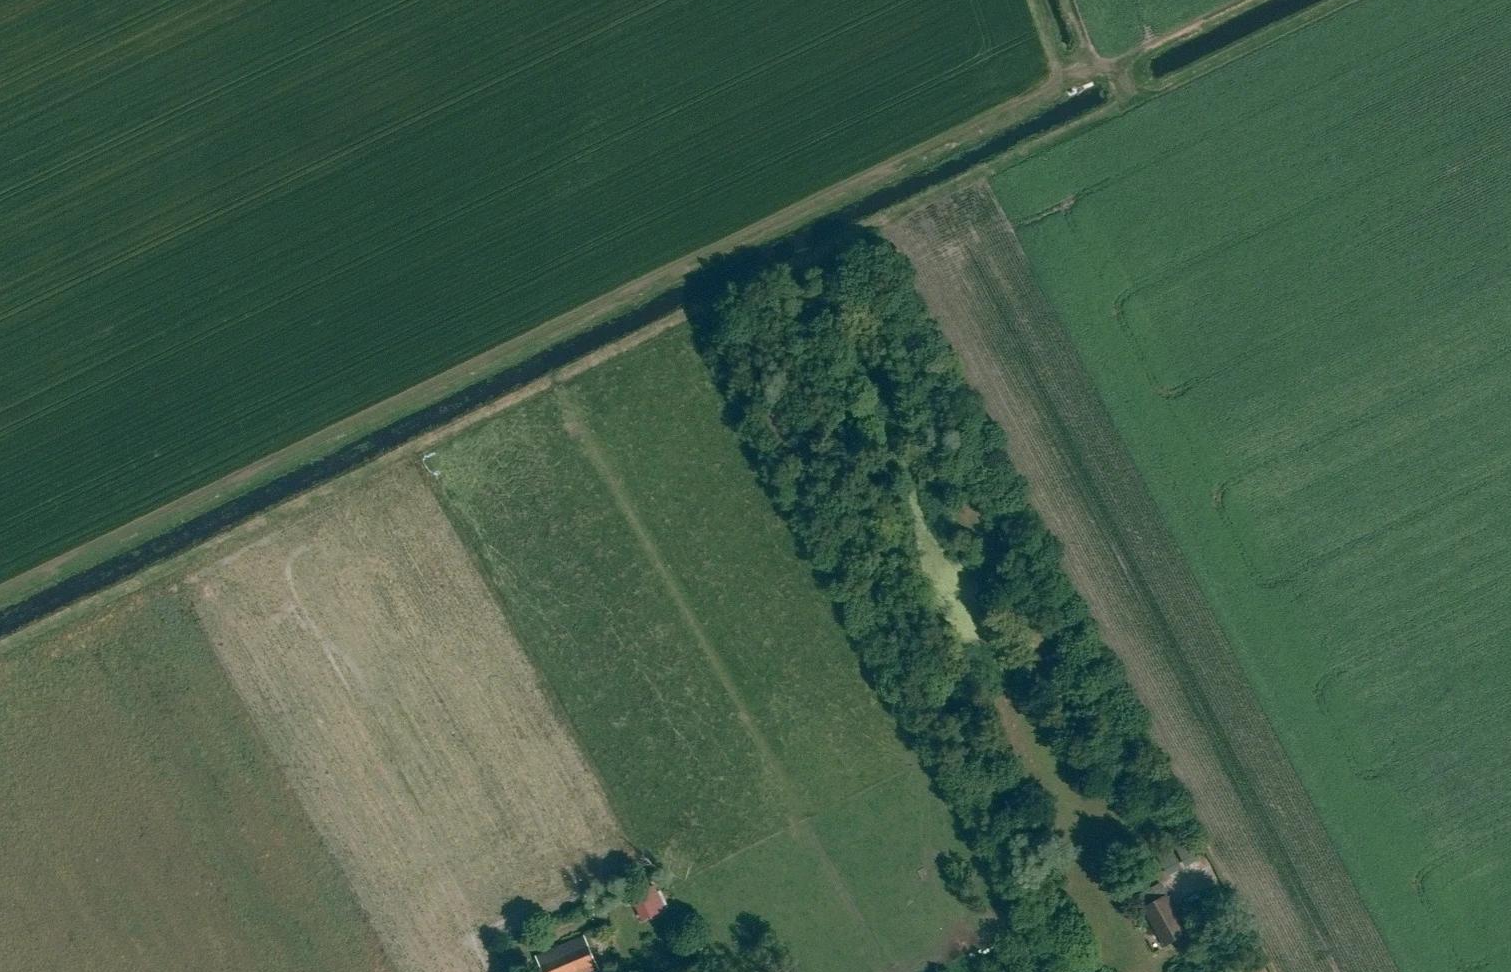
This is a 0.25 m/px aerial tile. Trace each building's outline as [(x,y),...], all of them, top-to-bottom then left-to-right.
[(1159,852),(1165,871),(1194,861),(1188,842),(1159,852)] [(1144,908),(1165,947),(1188,935),(1166,895),(1168,894),(1162,882),(1135,898),(1141,910),(1144,908)] [(659,886),(633,896),(644,922),(670,912),(659,886)] [(537,957),(543,971),(595,971),(600,970),(585,937),(537,957)]
